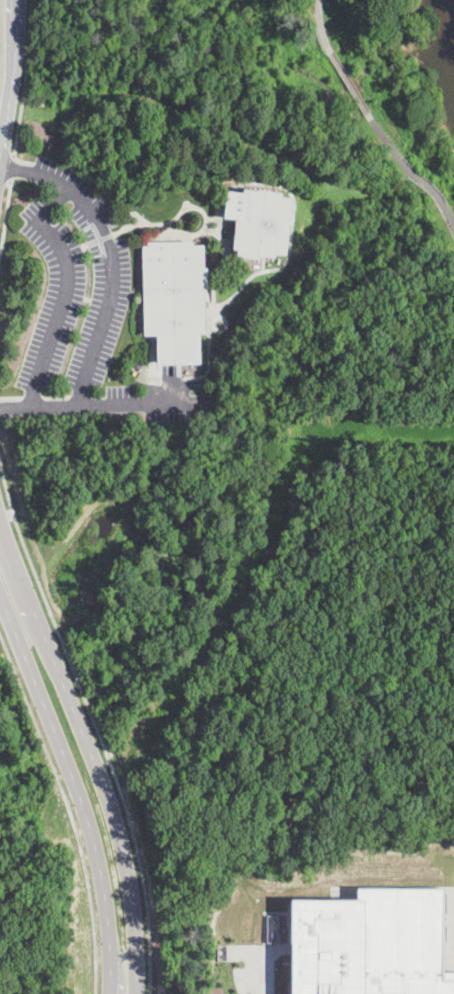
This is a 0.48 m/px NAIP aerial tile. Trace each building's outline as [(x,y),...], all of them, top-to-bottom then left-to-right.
[(258,191),(258,190),(282,194),(282,197),(293,199),(291,214),(294,214),(293,226),(289,226),(286,256),(275,255),(274,258),(261,257),(260,260),(237,257),(238,251),(233,250),(237,220),(224,218),(227,191),(243,193),(243,189),(258,191)] [(194,246),(204,245),(205,268),(206,268),(206,288),(203,288),(203,334),(199,334),(199,365),(157,366),(157,336),(145,337),(144,289),(143,289),(142,247),(148,247),(148,242),(193,242),(194,246)] [(291,993),(453,993),(453,978),(444,978),(444,887),(357,888),(357,899),(292,897),(291,993)]
